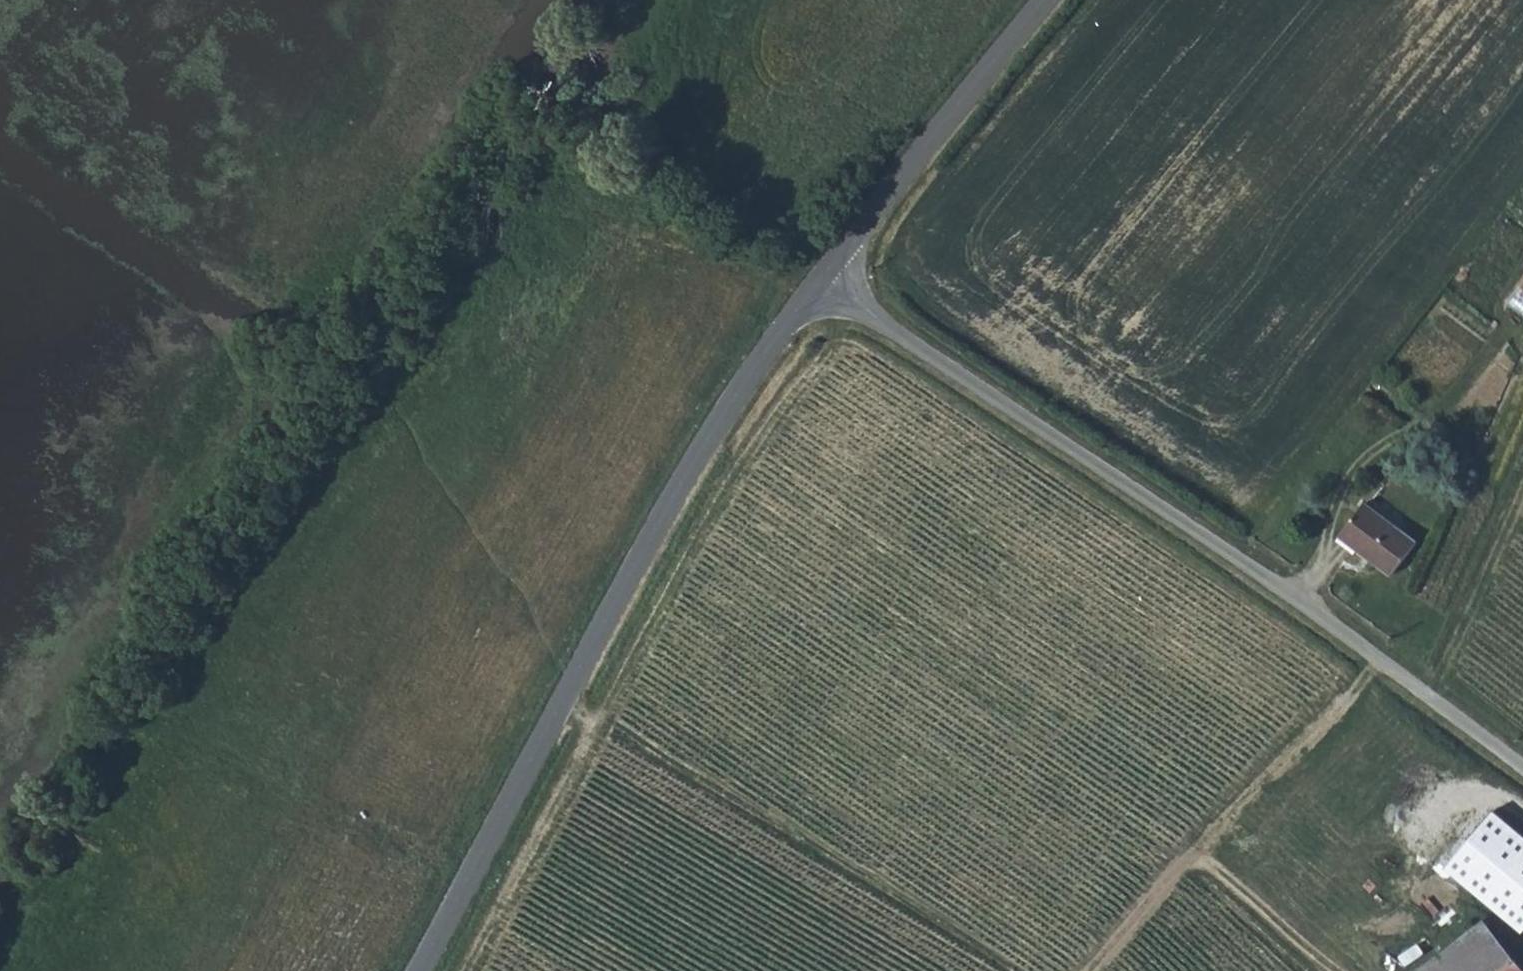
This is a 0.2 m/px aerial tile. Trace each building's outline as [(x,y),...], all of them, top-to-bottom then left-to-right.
[(1514,305),(1522,312),(1522,294),(1514,305)] [(1360,506),(1337,540),(1387,574),(1410,540),(1360,506)] [(1450,970),(1519,970),(1522,969),(1485,933),(1449,970),(1450,970)]
